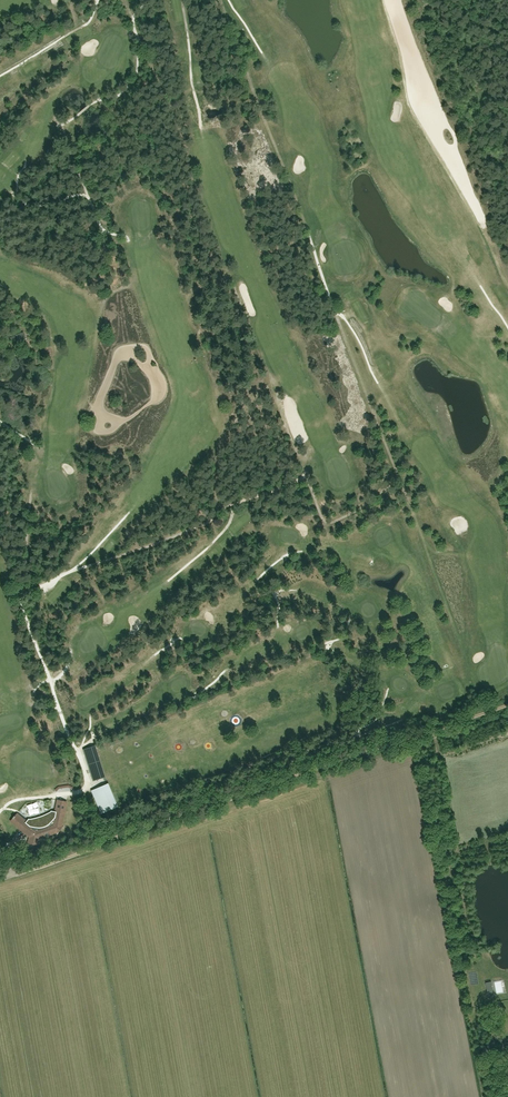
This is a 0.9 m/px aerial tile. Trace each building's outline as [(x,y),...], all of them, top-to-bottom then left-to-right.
[(16,334),(19,344),(27,341),(23,332),(16,334)] [(83,749),(85,758),(94,755),(91,747),(83,749)] [(92,790),(102,813),(118,806),(113,794),(107,797),(103,786),(92,790)] [(21,829),(29,836),(28,843),(37,845),(38,840),(39,840),(39,839),(49,835),(55,833),(56,834),(64,826),(62,824),(66,801),(62,800),(57,800),(55,812),(53,811),(47,815),(41,817),(34,819),(28,820),(27,821),(18,813),(18,812),(14,816),(14,815),(12,817),(12,818),(10,820),(21,829)]
